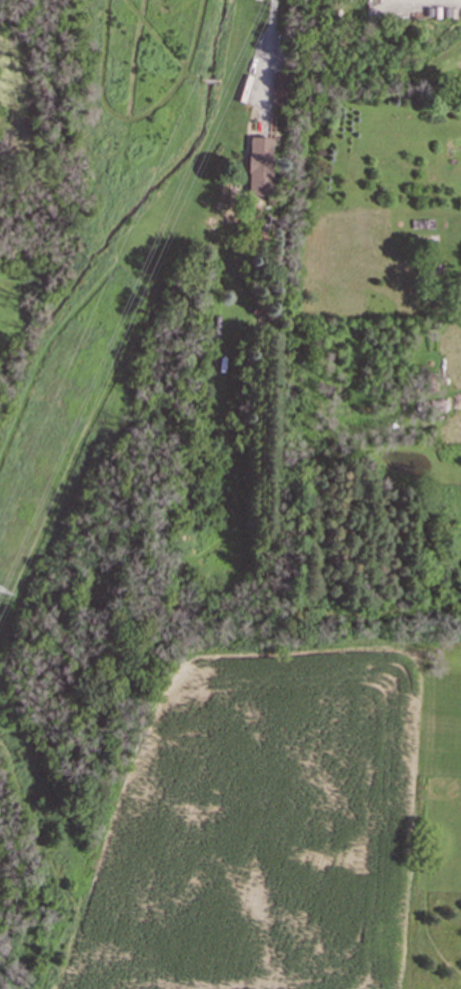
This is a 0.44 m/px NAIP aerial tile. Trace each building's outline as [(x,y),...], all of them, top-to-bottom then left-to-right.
[(271,72),(270,104),(286,104),(287,73),(271,72)] [(271,137),(248,136),(247,194),(270,195),(271,137)] [(262,314),(263,303),(252,302),(251,314),(262,314)]
